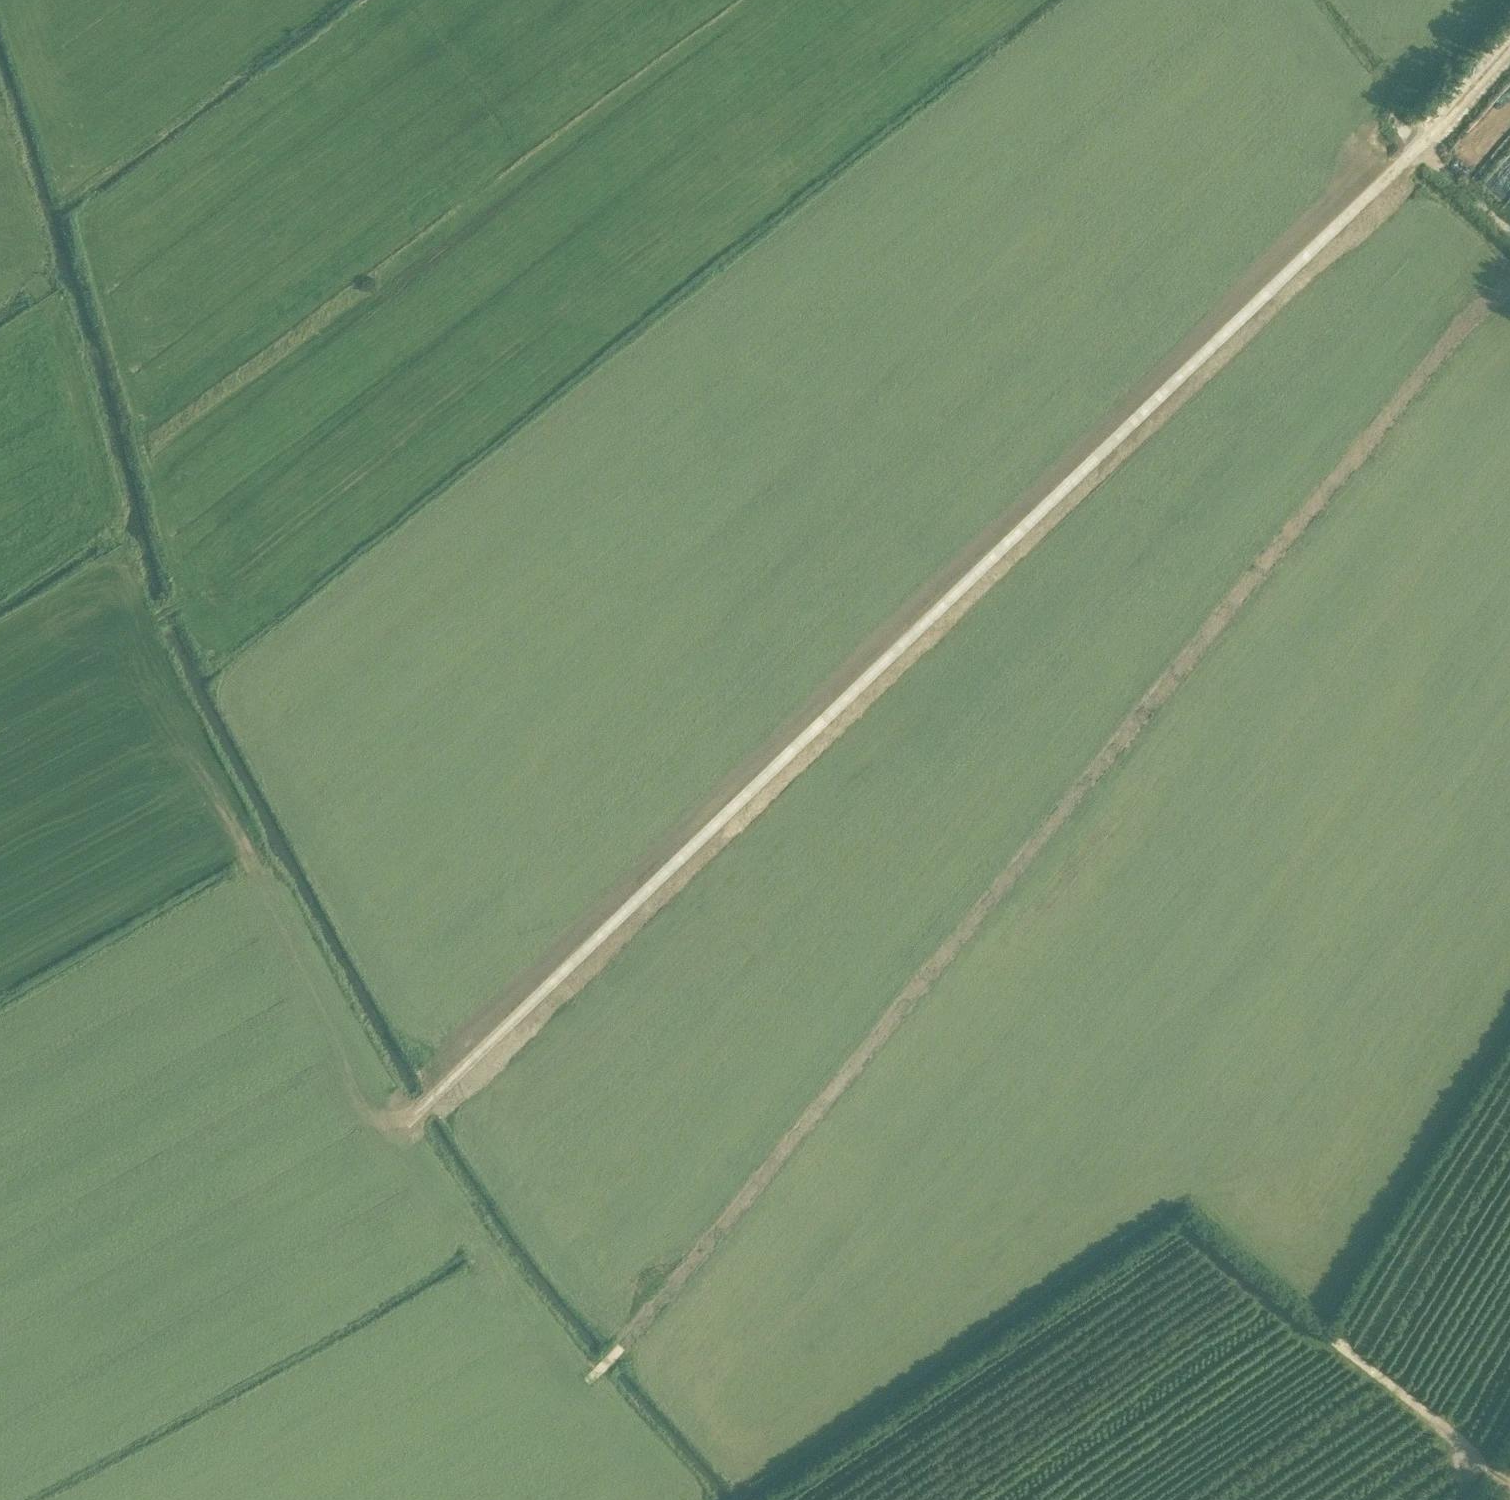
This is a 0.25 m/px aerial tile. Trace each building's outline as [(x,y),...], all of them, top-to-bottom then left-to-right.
[(1509,198),(1509,153),(1508,152),(1491,189),(1509,198)]
